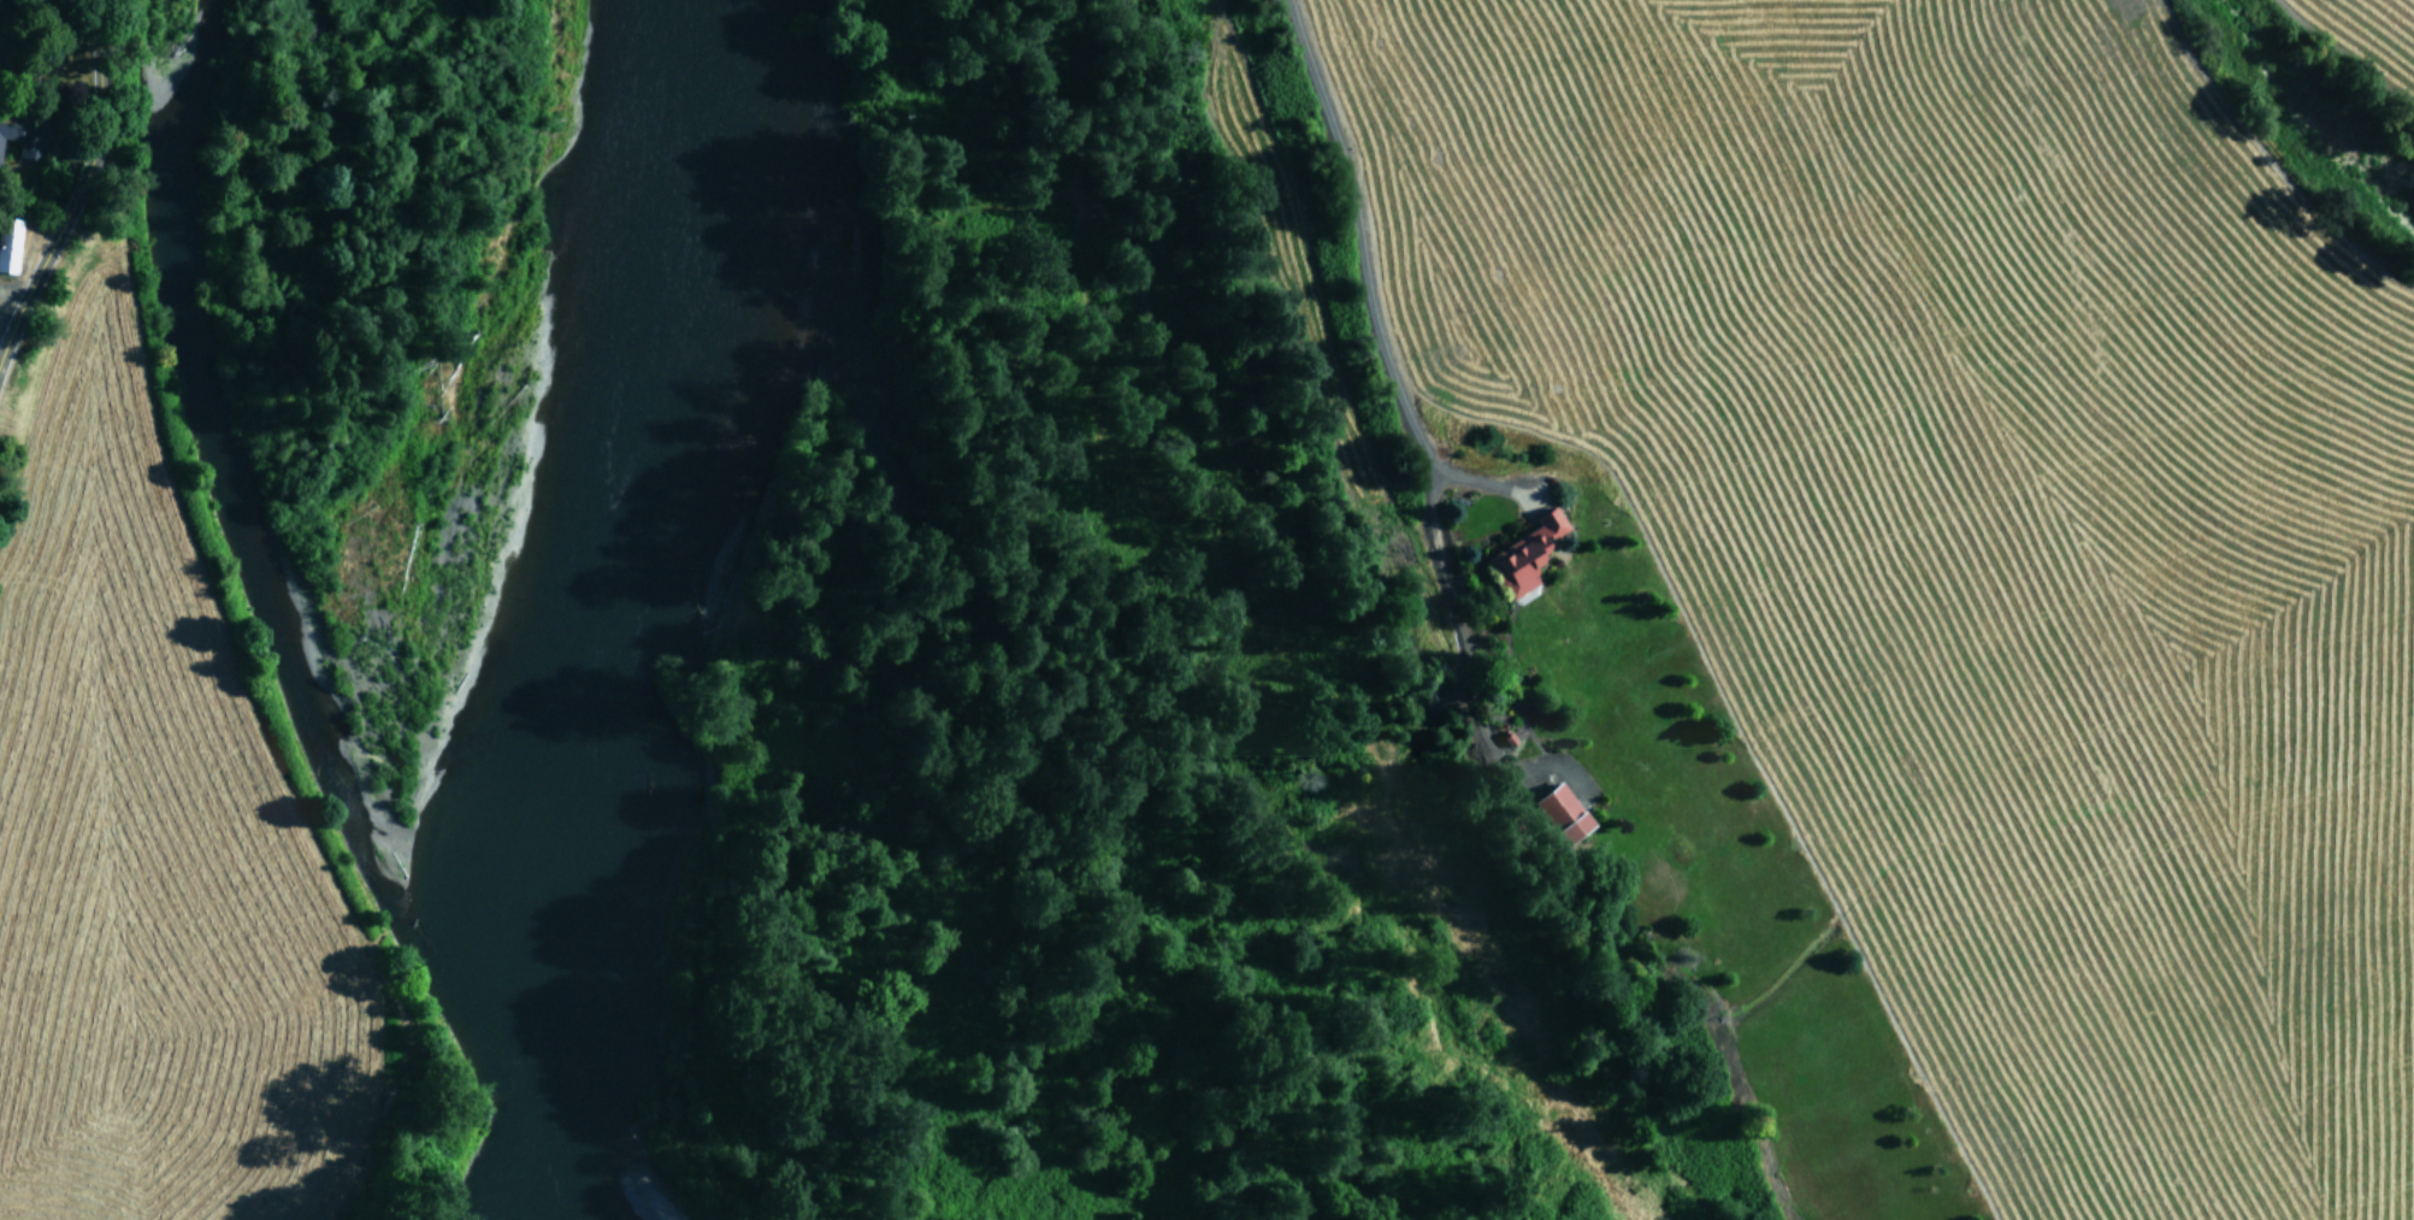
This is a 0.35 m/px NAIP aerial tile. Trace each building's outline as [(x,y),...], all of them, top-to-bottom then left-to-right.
[(3,138),(20,140),(18,157),(44,160),(48,120),(1,114),(0,124),(0,162),(3,138)] [(8,219),(6,229),(0,228),(0,272),(16,274),(22,221),(8,219)] [(1488,556),(1511,599),(1543,582),(1535,567),(1550,559),(1545,551),(1555,546),(1552,540),(1571,529),(1559,505),(1537,517),(1542,527),(1488,556)] [(1540,799),(1575,842),(1597,824),(1563,781),(1540,799)]
